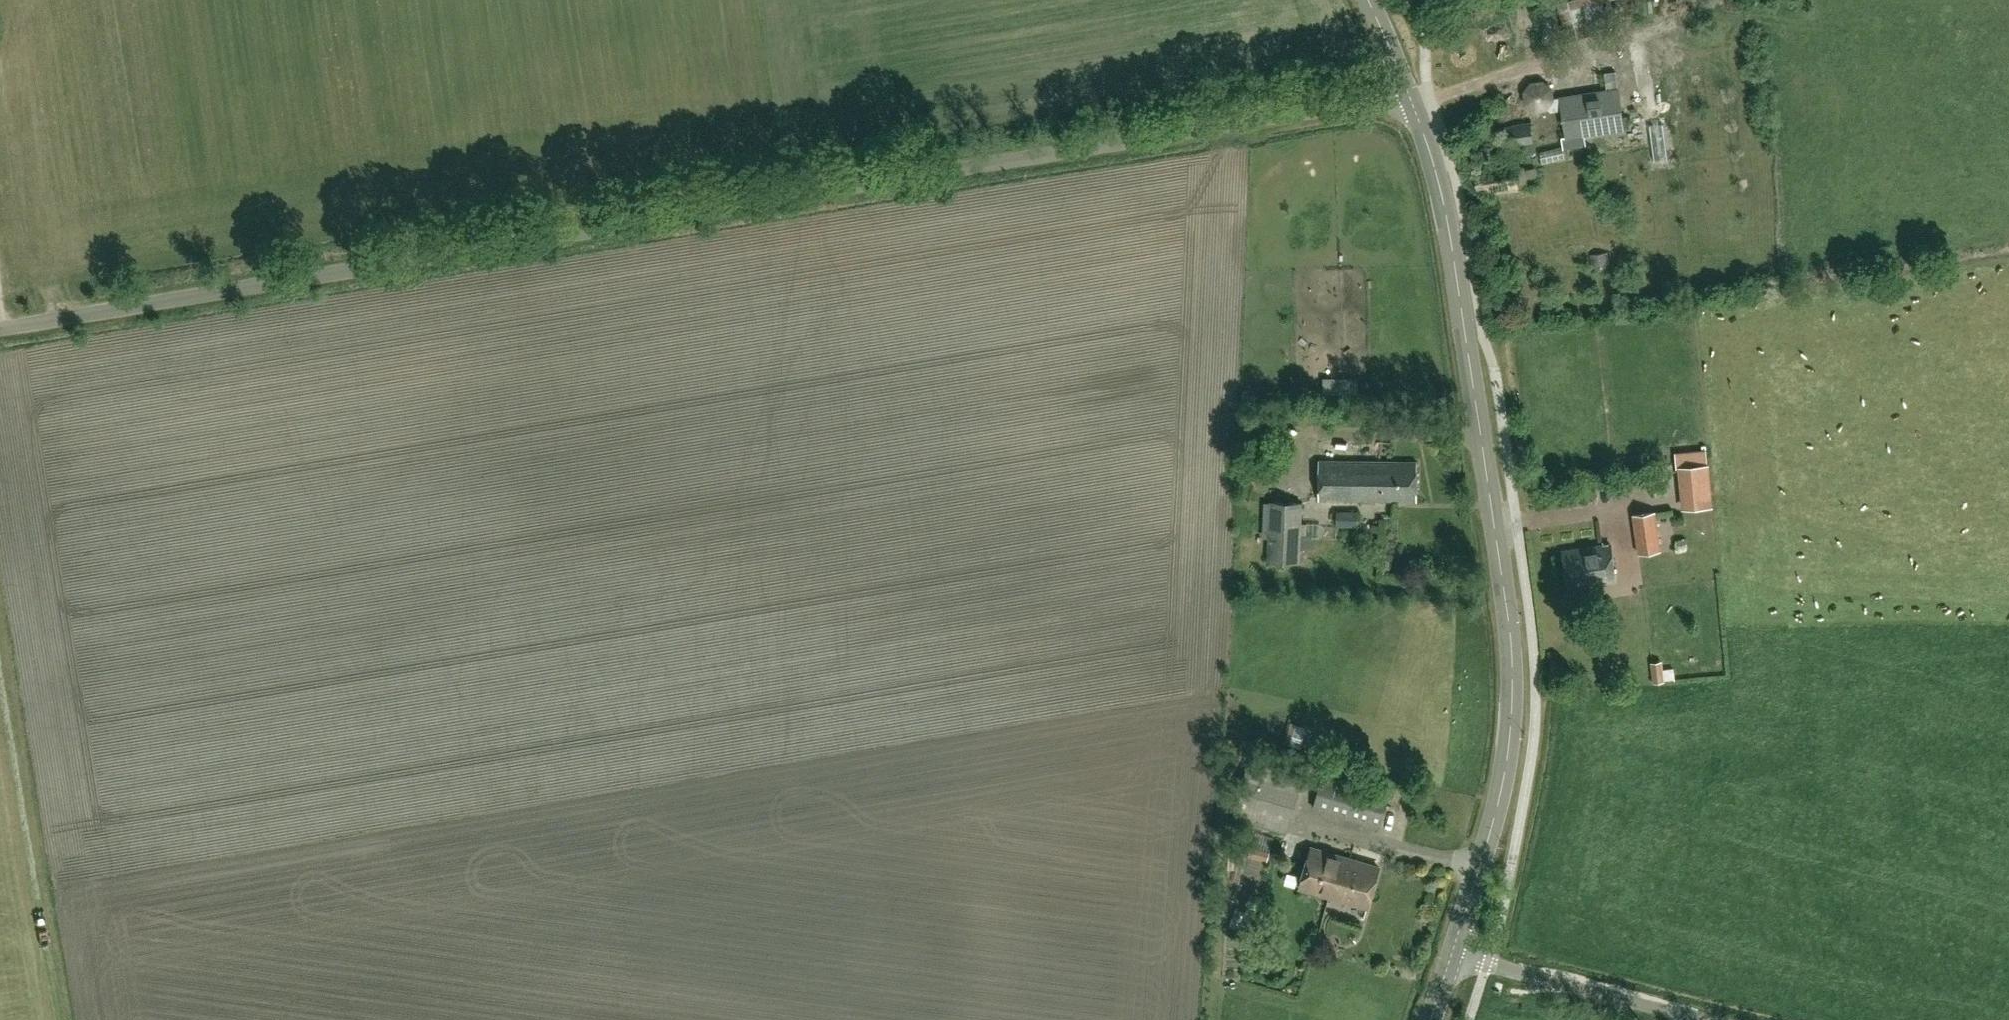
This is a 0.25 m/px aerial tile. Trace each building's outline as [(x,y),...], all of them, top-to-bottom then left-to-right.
[(1618,0),(1570,0),(1558,4),(1569,39),(1624,21),(1618,0)] [(1562,137),(1565,155),(1573,154),(1572,147),(1587,145),(1585,135),(1624,129),(1624,128),(1630,127),(1628,115),(1622,116),(1619,89),(1616,72),(1605,73),(1607,91),(1561,98),(1566,136),(1562,137)] [(1535,109),(1545,108),(1552,100),(1551,89),(1540,81),(1531,83),(1524,92),(1526,102),(1535,109)] [(1516,167),(1514,154),(1522,153),(1520,145),(1534,142),(1531,122),(1505,126),(1508,145),(1507,145),(1508,154),(1487,157),(1487,163),(1473,165),(1479,195),(1520,189),(1520,187),(1539,184),(1536,167),(1524,169),(1524,166),(1516,167)] [(1335,378),(1335,393),(1359,393),(1359,378),(1335,378)] [(1417,501),(1417,461),(1319,461),(1319,500),(1417,501)] [(1708,465),(1681,468),(1685,508),(1712,505),(1708,465)] [(1300,562),(1302,502),(1270,501),(1268,561),(1300,562)] [(1335,509),(1336,524),(1362,523),(1361,508),(1335,509)] [(1638,553),(1661,550),(1655,511),(1632,514),(1638,553)] [(1569,588),(1616,581),(1611,544),(1563,551),(1569,588)] [(1286,832),(1301,778),(1248,762),(1232,817),(1286,832)] [(1380,827),(1390,794),(1323,775),(1314,808),(1380,827)] [(1343,876),(1348,858),(1312,847),(1300,888),(1330,896),(1335,874),(1343,876)] [(1335,874),(1330,896),(1368,907),(1380,867),(1348,858),(1343,876),(1335,874)]
